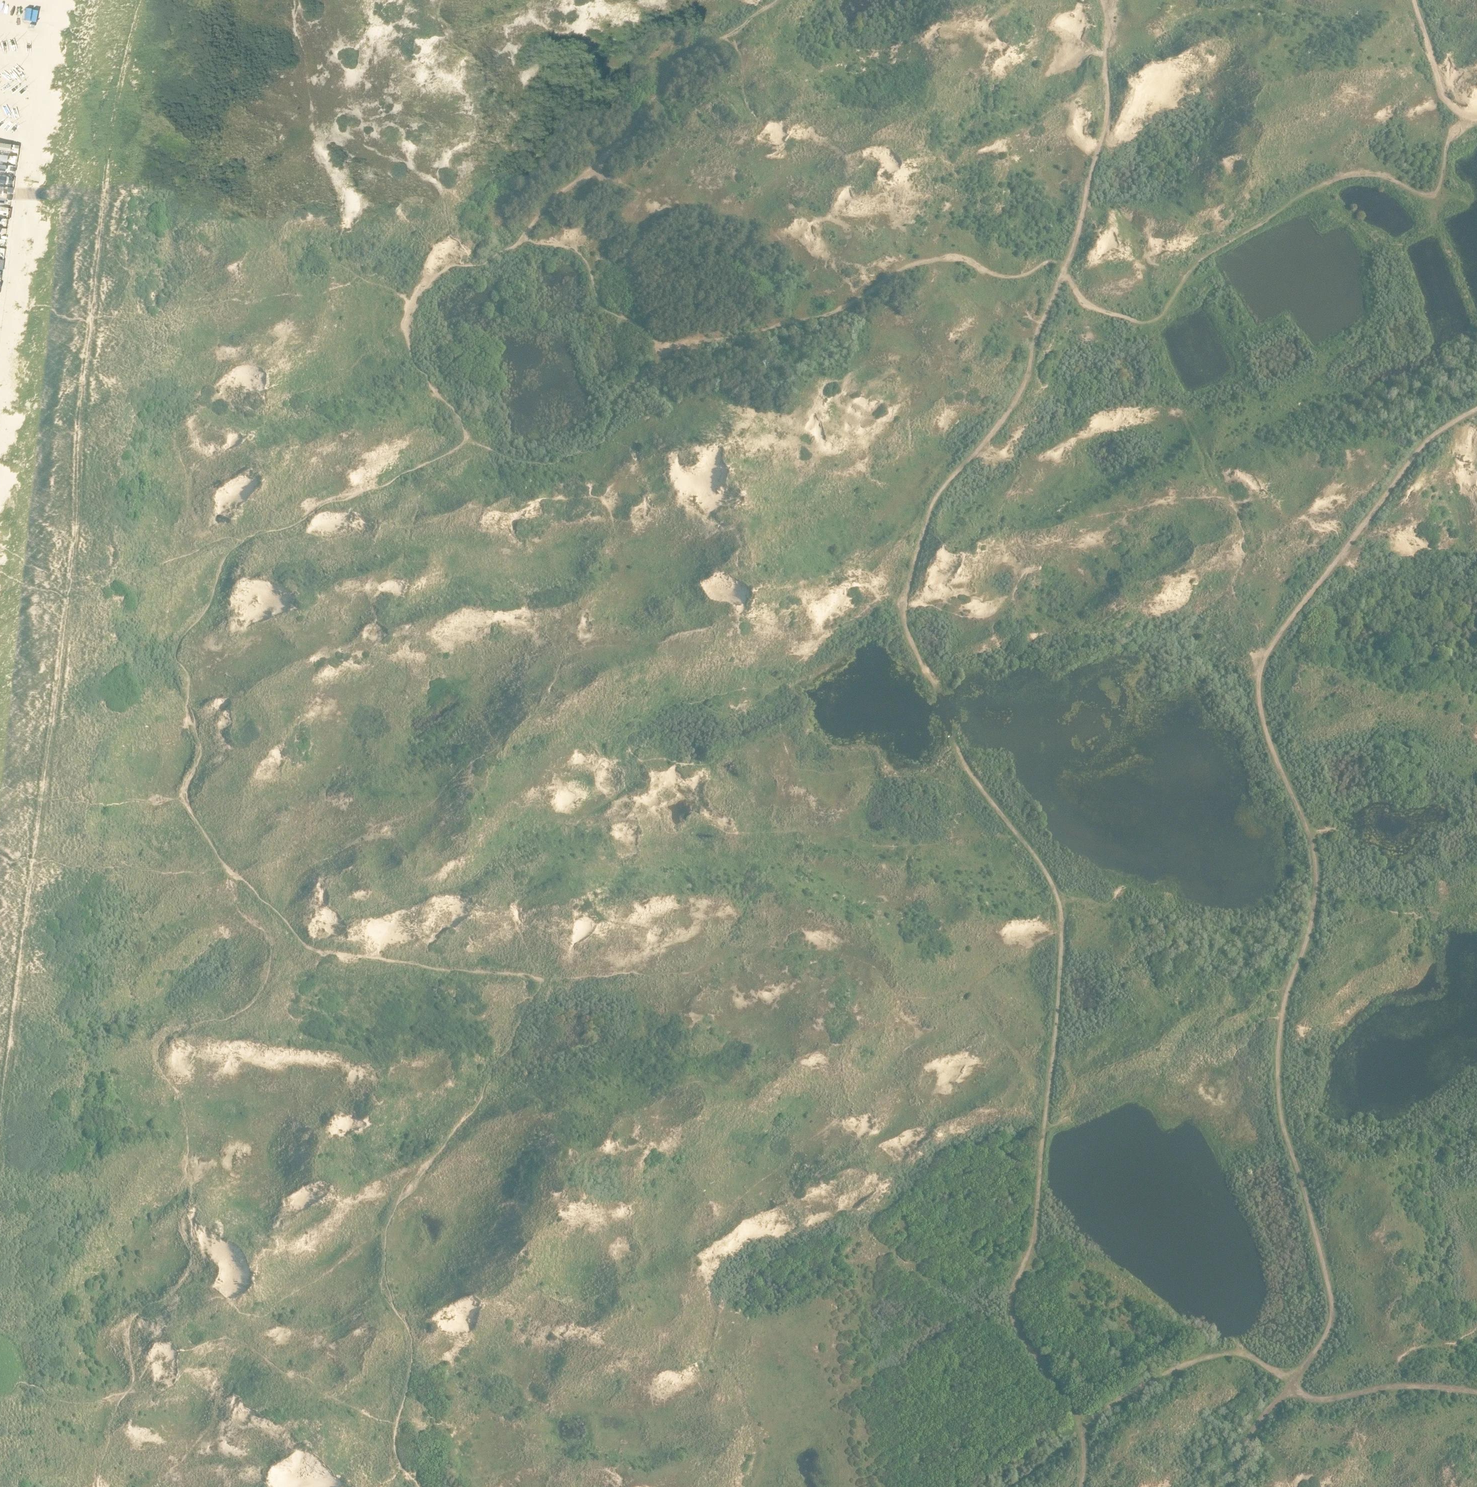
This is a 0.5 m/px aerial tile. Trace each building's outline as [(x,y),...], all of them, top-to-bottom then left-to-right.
[(38,138),(7,133),(0,184),(0,399),(38,138)]
